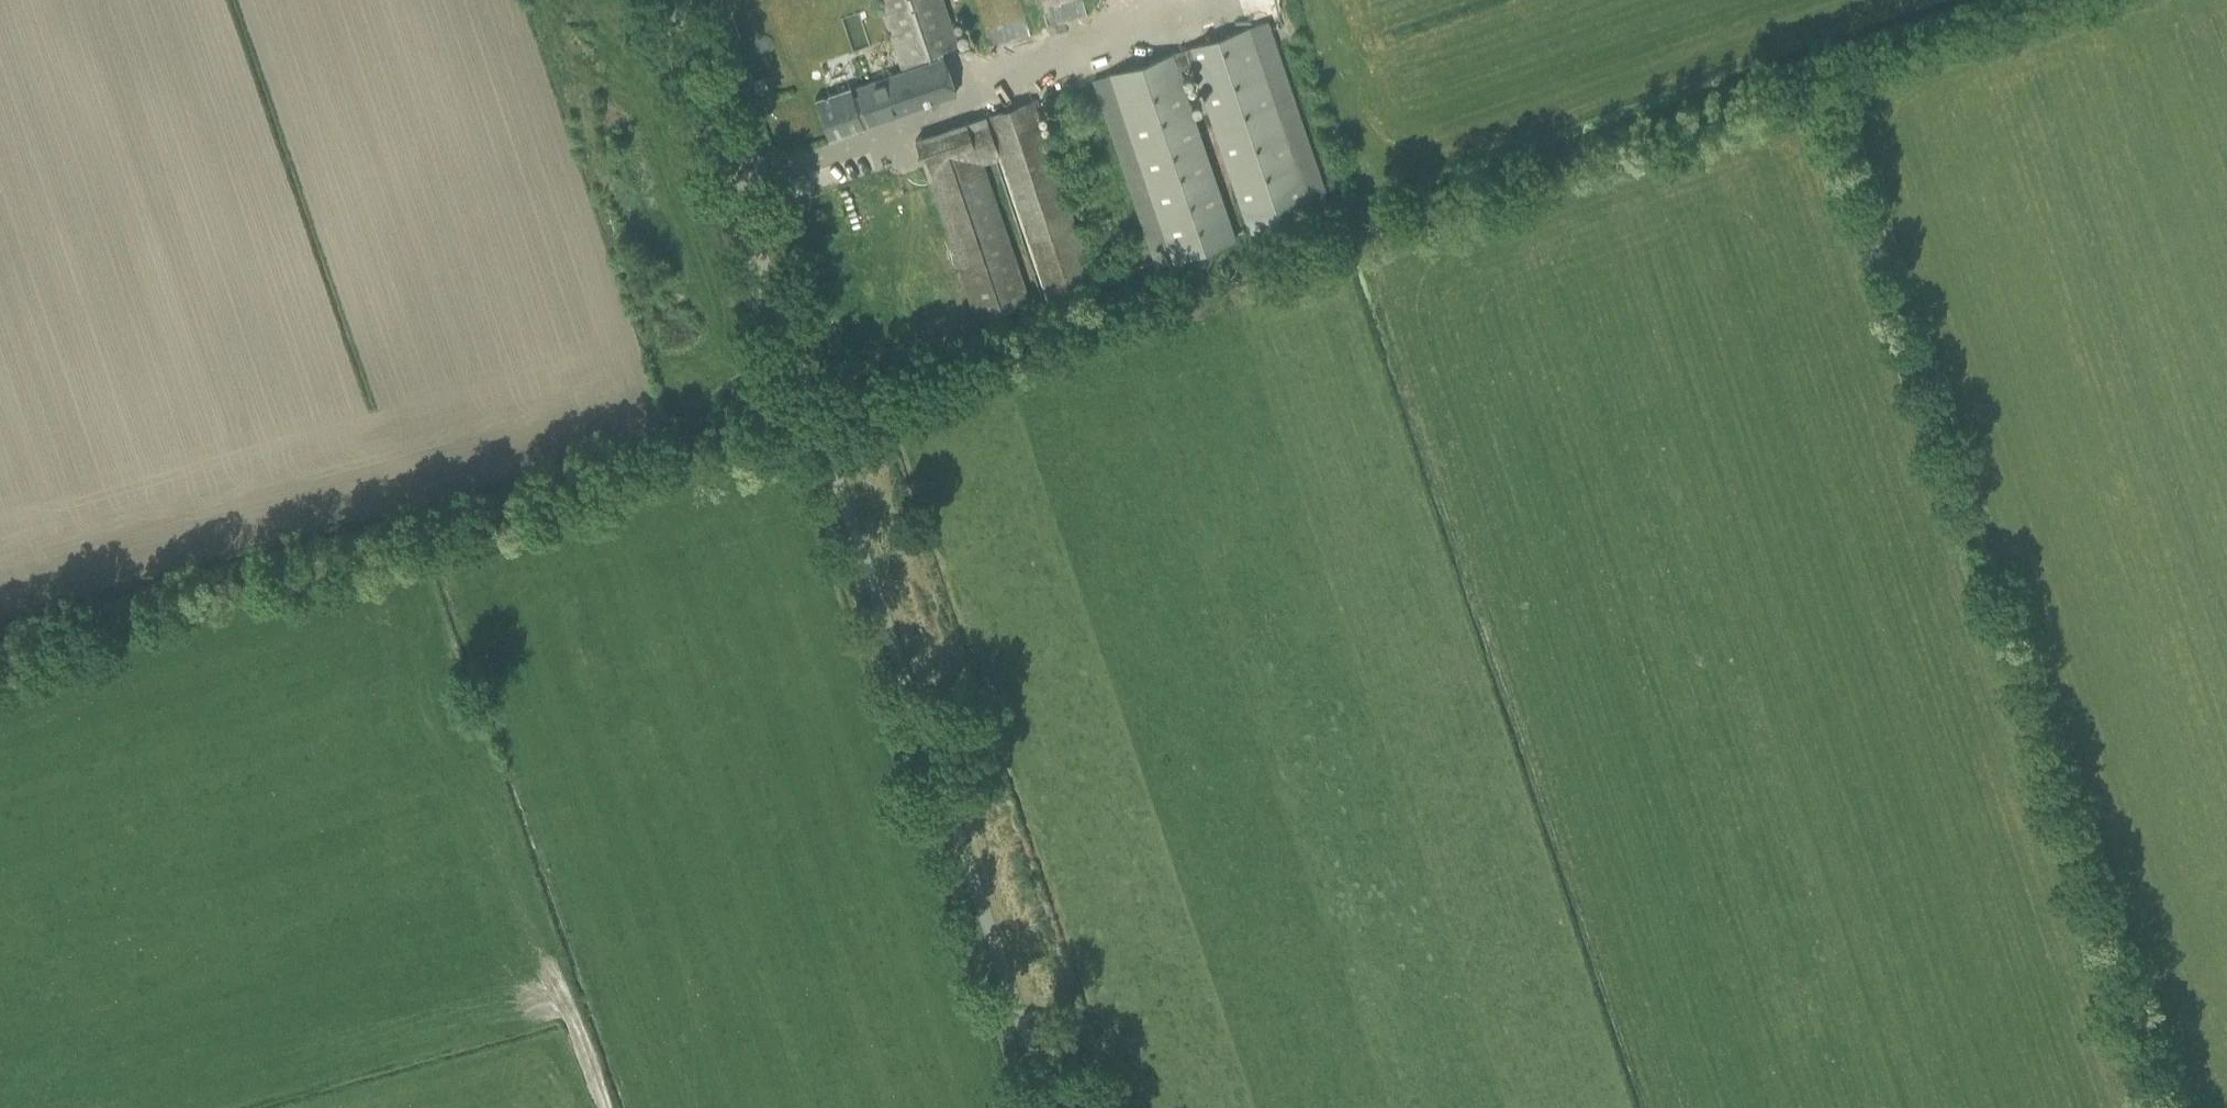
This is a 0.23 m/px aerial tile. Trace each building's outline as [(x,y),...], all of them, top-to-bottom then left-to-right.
[(957,43),(943,0),(881,0),(902,62),(957,43)] [(1100,77),(1163,264),(1241,237),(1183,67),(1200,61),(1258,232),(1337,204),(1273,17),(1100,77)] [(851,85),(816,97),(830,139),(865,127),(862,120),(868,118),(869,122),(956,91),(944,56),(857,86),(858,91),(853,92),(851,85)] [(1034,99),(937,131),(917,139),(977,317),(1029,299),(984,164),(999,159),(1048,302),(1098,285),(1034,99)]
